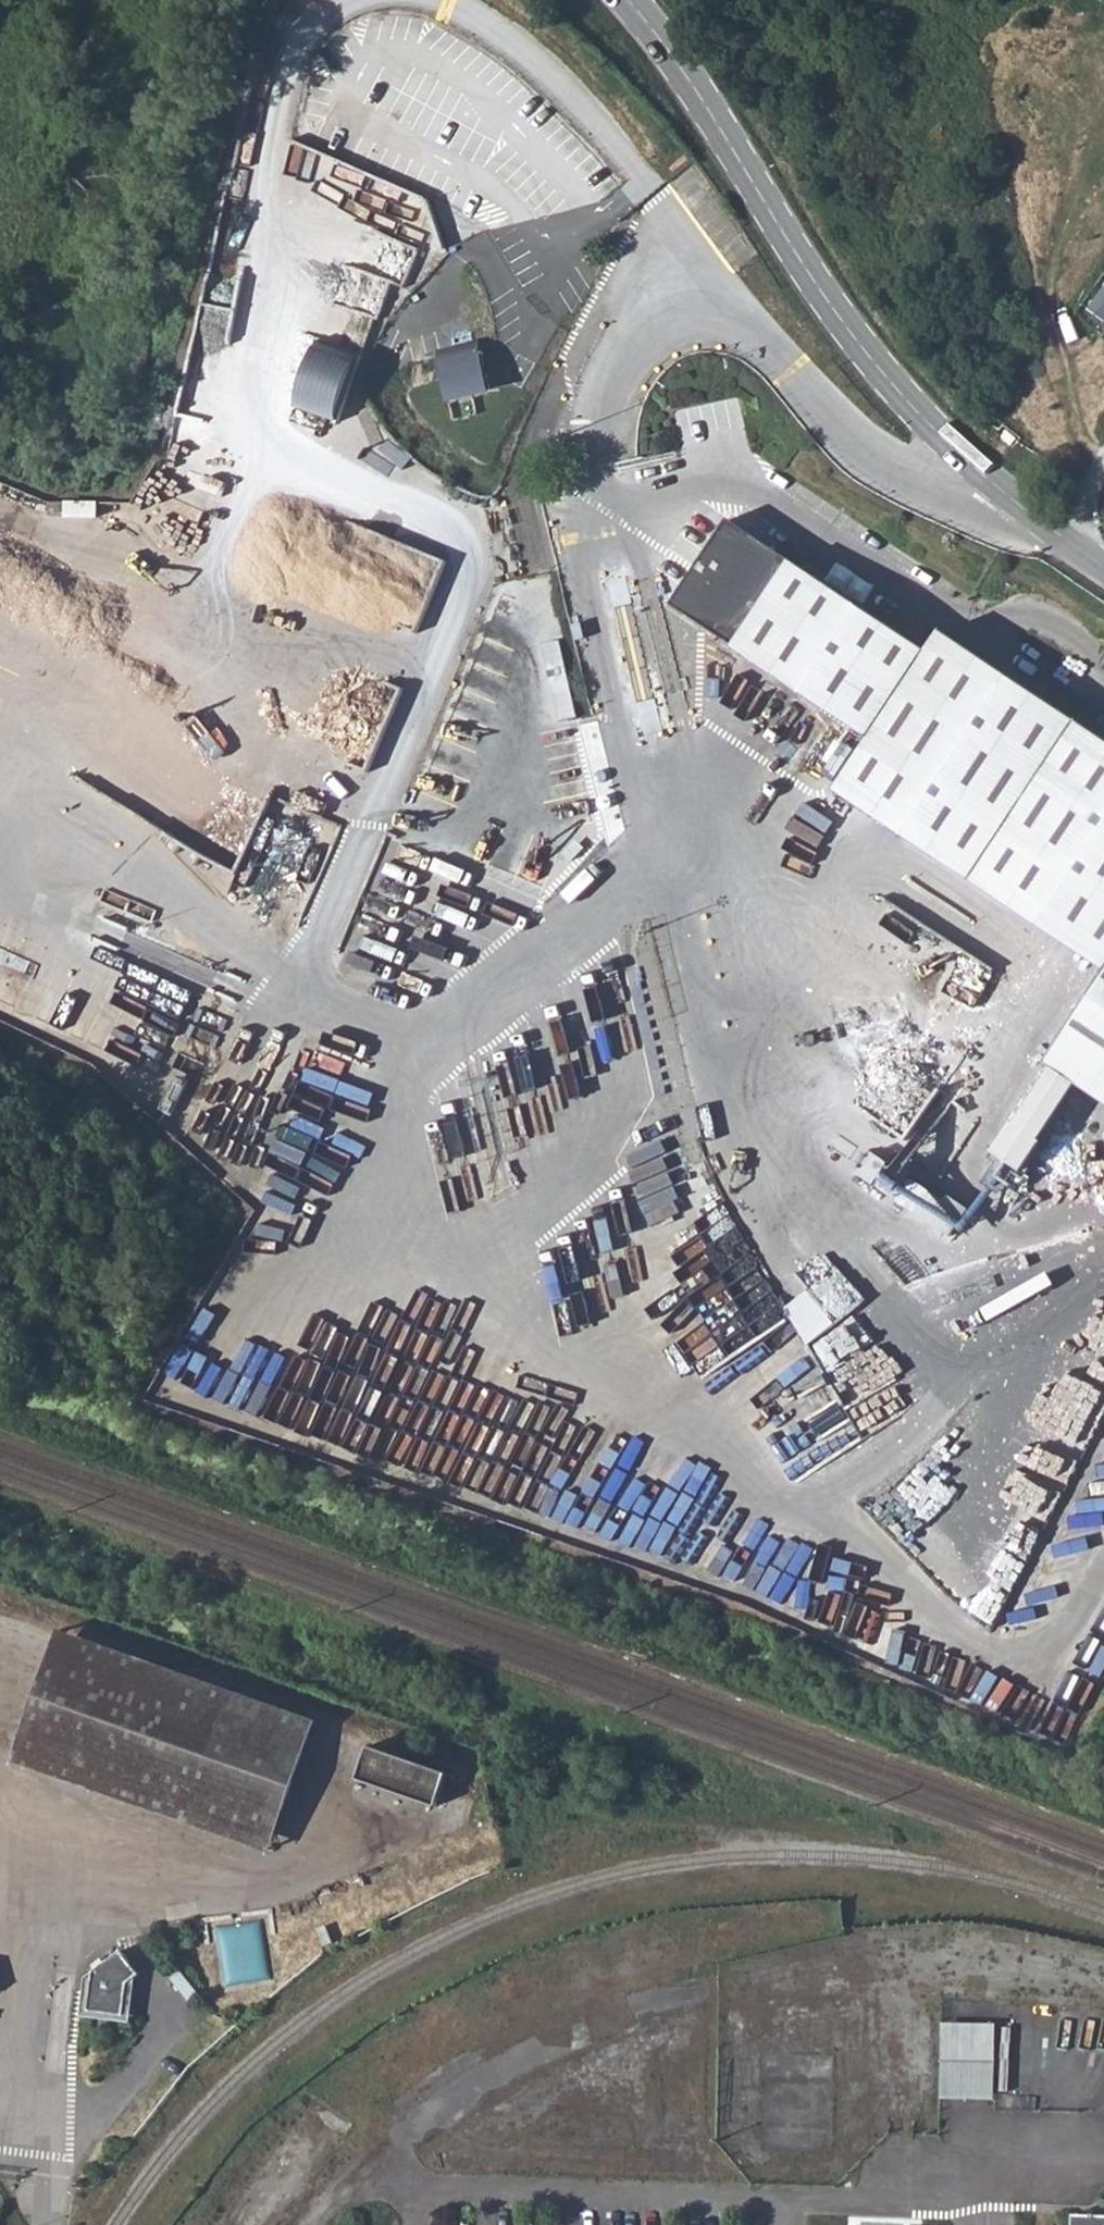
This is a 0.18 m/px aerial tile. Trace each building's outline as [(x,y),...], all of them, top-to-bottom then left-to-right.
[(452,400),(494,391),(483,340),(440,350),(452,400)] [(945,626),(933,644),(733,512),(676,597),(874,730),(840,782),(1103,961),(1103,735),(945,626)] [(1103,1093),(1103,979),(1051,1058),(1103,1093)] [(949,1114),(972,1123),(978,1108),(956,1099),(949,1114)] [(5,1755),(263,1848),(309,1722),(54,1627),(5,1755)] [(361,1781),(442,1802),(451,1767),(370,1746),(361,1781)] [(135,1971),(114,1946),(84,1968),(83,1980),(75,1988),(81,1992),(81,2008),(116,2014),(118,1989),(127,1984),(123,1978),(135,1971)] [(997,2025),(943,2025),(943,2027),(942,2101),(996,2101),(997,2025)]
